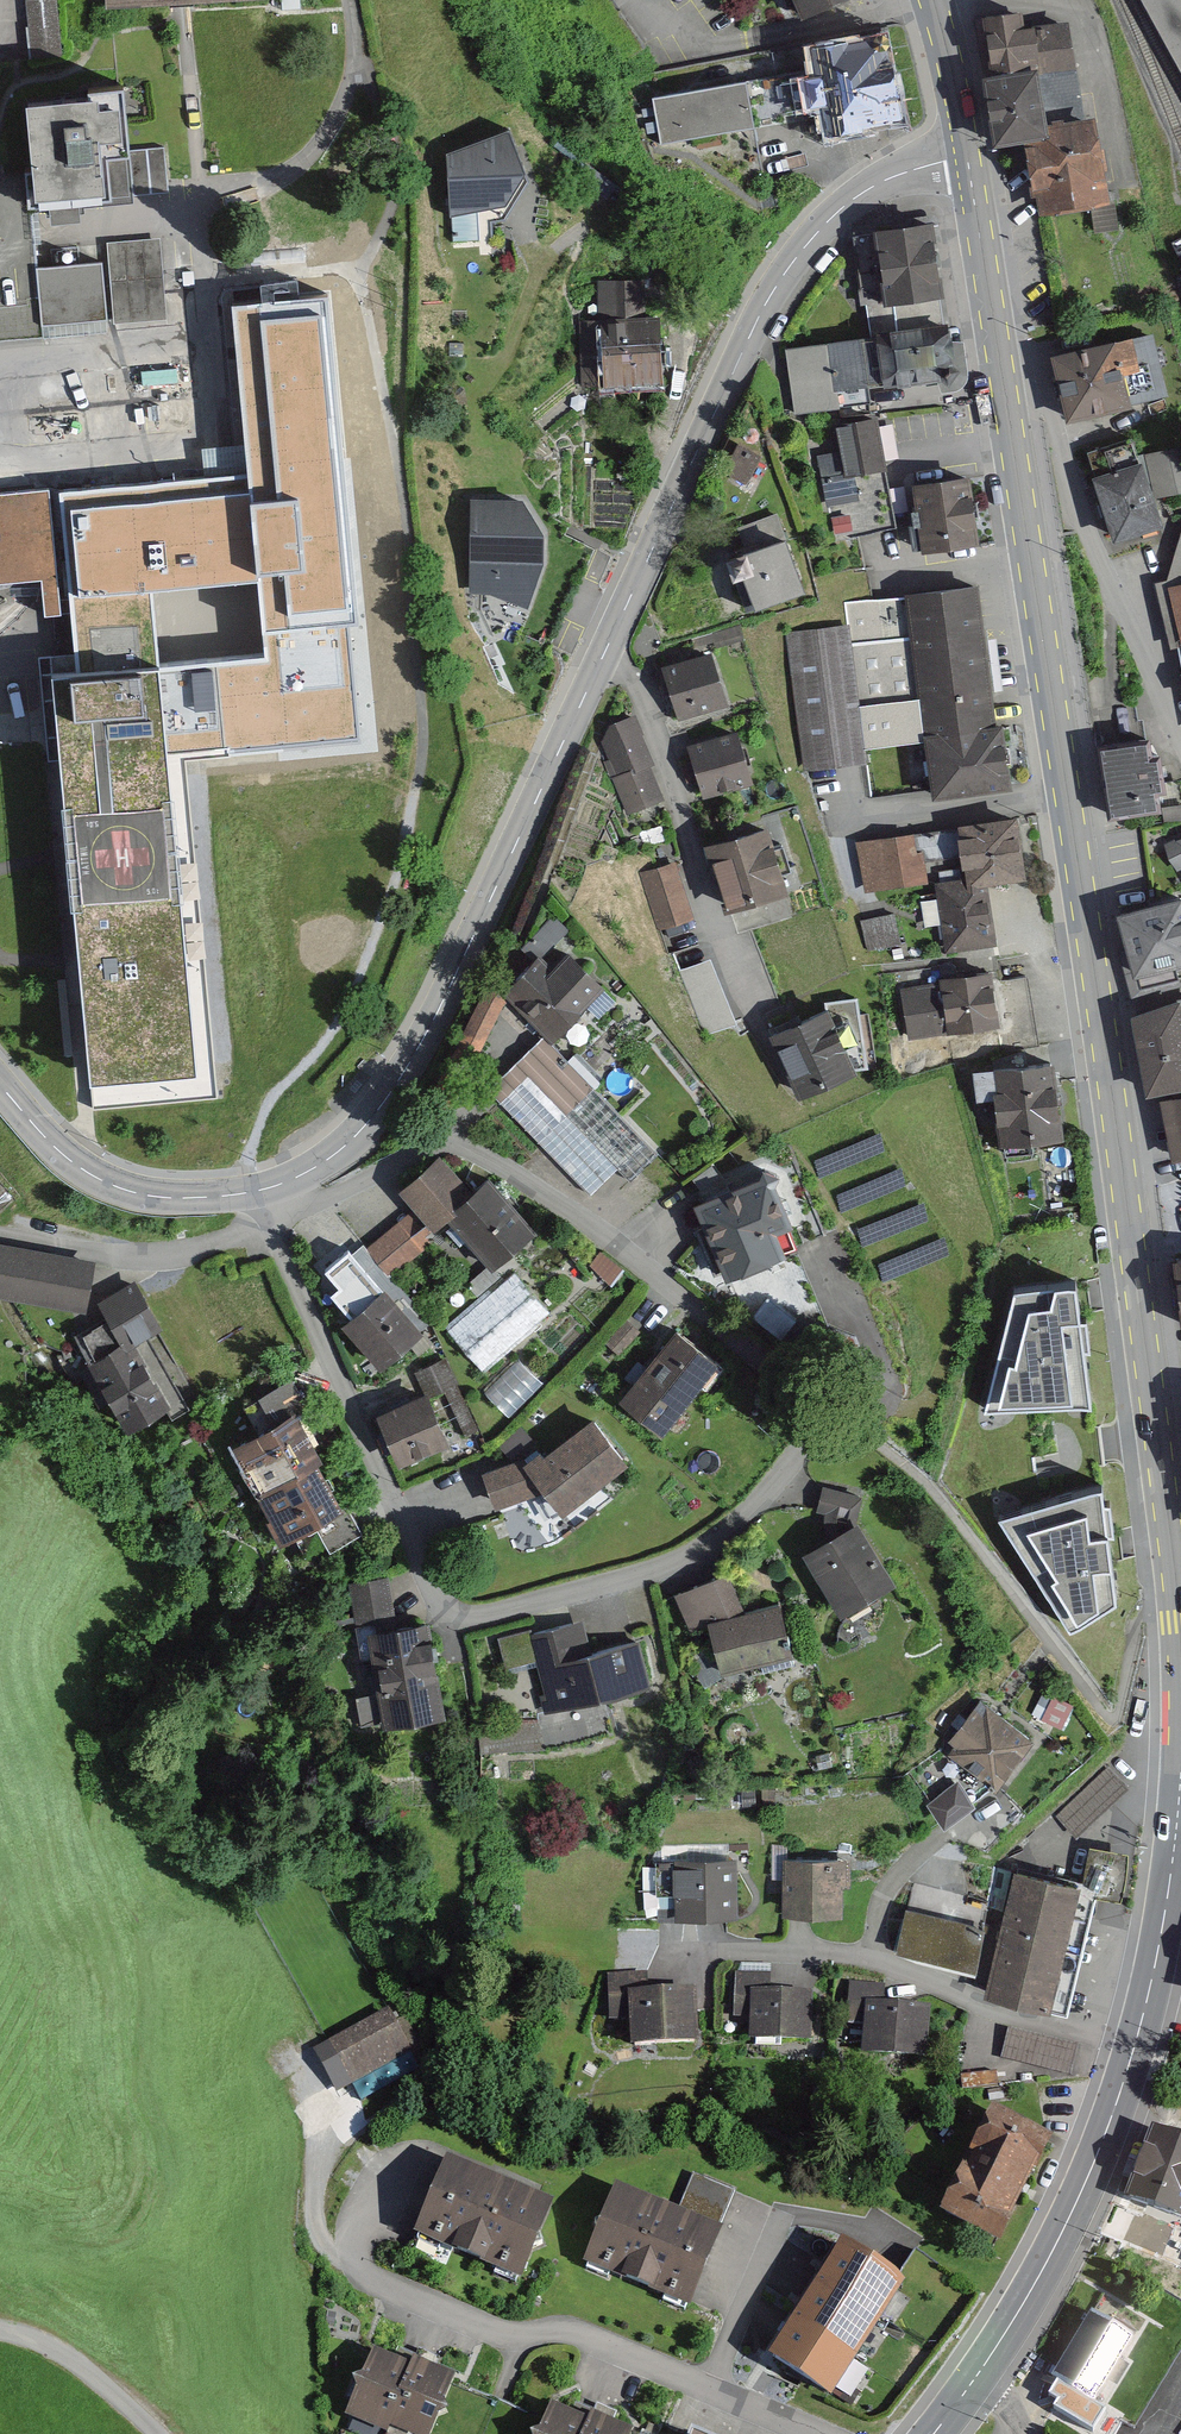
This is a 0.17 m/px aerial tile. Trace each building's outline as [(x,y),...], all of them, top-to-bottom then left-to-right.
[(28,68),(62,65),(56,0),(22,0),(28,68)] [(106,10),(289,0),(105,0),(106,10)] [(788,30),(808,30),(839,23),(870,14),(866,0),(777,0),(788,30)] [(1060,12),(996,20),(1003,83),(1010,82),(1068,75),(1062,24),(1060,12)] [(1080,24),(1062,24),(1068,75),(1010,82),(1021,144),(1050,140),(1078,136),(1075,102),(1094,100),(1080,24)] [(887,37),(807,52),(810,71),(777,77),(785,117),(821,110),(826,139),(903,125),(887,37)] [(777,77),(652,100),(660,143),(757,216),(762,190),(763,174),(755,128),(786,123),(785,117),(777,77)] [(88,109),(25,115),(32,179),(26,180),(29,214),(134,204),(133,195),(168,191),(163,147),(129,150),(123,96),(87,100),(88,109)] [(1078,136),(1050,140),(1060,219),(1139,209),(1129,130),(1078,136)] [(510,132),(445,153),(451,224),(505,220),(528,178),(510,132)] [(934,228),(855,239),(865,312),(945,301),(934,228)] [(107,243),(114,325),(168,321),(161,239),(107,243)] [(101,263),(37,269),(42,326),(107,320),(101,263)] [(644,283),(600,285),(601,321),(580,322),(583,393),(663,389),(659,318),(645,319),(644,283)] [(246,472),(257,586),(261,638),(349,630),(359,629),(327,294),(230,303),(246,472)] [(955,385),(947,326),(867,336),(876,396),(955,385)] [(876,396),(867,336),(788,347),(796,407),(876,396)] [(1160,338),(1055,359),(1068,423),(1173,402),(1160,338)] [(899,470),(891,420),(847,427),(852,453),(826,457),(835,507),(870,501),(865,476),(899,470)] [(762,456),(737,443),(721,473),(746,486),(762,456)] [(1089,469),(1111,546),(1167,530),(1158,498),(1180,491),(1180,471),(1174,445),(1089,469)] [(246,472),(57,490),(62,537),(64,563),(75,670),(162,662),(155,596),(257,586),(246,472)] [(969,480),(913,487),(922,551),(978,543),(969,480)] [(48,488),(0,493),(0,587),(41,583),(44,619),(61,618),(56,564),(64,563),(62,537),(53,538),(48,488)] [(522,504),(468,501),(470,561),(470,594),(526,611),(542,565),(543,539),(522,504)] [(787,542),(740,558),(760,616),(807,600),(787,542)] [(1176,563),(1162,567),(1180,624),(1180,549),(1176,563)] [(977,591),(911,599),(925,707),(937,798),(1011,788),(1003,730),(994,727),(977,591)] [(911,599),(840,607),(843,631),(783,638),(799,774),(868,766),(862,714),(925,707),(911,599)] [(349,630),(261,638),(263,653),(162,662),(171,761),(185,760),(359,744),(349,630)] [(727,652),(667,670),(684,723),(744,705),(727,652)] [(171,761),(162,662),(75,670),(52,672),(57,721),(92,1106),(215,1095),(185,760),(171,761)] [(647,713),(615,726),(608,741),(621,773),(613,776),(632,822),(677,804),(663,768),(668,766),(647,713)] [(740,734),(690,748),(704,798),(755,784),(740,734)] [(1106,749),(1116,822),(1180,813),(1180,791),(1177,761),(1168,762),(1165,741),(1106,749)] [(1019,814),(859,840),(868,894),(936,882),(933,864),(980,856),(986,891),(1030,883),(1019,814)] [(769,831),(706,851),(727,918),(790,898),(769,831)] [(1167,841),(1180,872),(1180,834),(1167,841)] [(681,864),(642,875),(659,932),(697,922),(681,864)] [(980,877),(944,883),(947,904),(931,907),(934,927),(955,923),(960,953),(1009,945),(1000,894),(984,897),(980,877)] [(1116,918),(1134,992),(1176,982),(1174,972),(1180,970),(1180,902),(1116,918)] [(568,931),(552,916),(519,948),(535,964),(568,931)] [(897,916),(863,920),(867,954),(901,950),(897,916)] [(552,972),(537,957),(535,964),(501,993),(554,1045),(609,990),(572,952),(552,972)] [(708,963),(679,975),(703,1034),(732,1022),(708,963)] [(955,985),(911,990),(916,1038),(1016,1028),(1010,974),(955,980),(955,985)] [(505,998),(482,987),(434,1086),(458,1097),(505,998)] [(824,1003),(825,1016),(856,1071),(868,1071),(856,1000),(824,1003)] [(1137,1015),(1153,1099),(1180,1094),(1180,1007),(1137,1015)] [(825,1016),(775,1038),(804,1105),(860,1081),(856,1071),(831,1014),(825,1016)] [(655,1146),(534,1035),(488,1094),(595,1204),(655,1146)] [(940,1049),(920,1054),(925,1075),(945,1071),(940,1049)] [(1055,1065),(975,1073),(978,1103),(994,1101),(999,1150),(1062,1144),(1055,1065)] [(1163,1105),(1176,1165),(1180,1164),(1180,1101),(1163,1105)] [(476,1194),(439,1160),(396,1187),(411,1202),(360,1240),(386,1272),(460,1219),(498,1266),(545,1230),(513,1190),(495,1178),(476,1194)] [(762,1168),(698,1190),(694,1209),(701,1229),(692,1232),(710,1278),(721,1274),(726,1286),(734,1282),(799,1256),(790,1234),(795,1232),(778,1190),(780,1180),(762,1168)] [(0,1242),(0,1287),(82,1302),(90,1259),(0,1242)] [(435,1337),(364,1250),(335,1274),(362,1306),(348,1317),(393,1372),(435,1337)] [(799,1256),(734,1282),(763,1350),(826,1323),(799,1256)] [(165,1318),(139,1270),(101,1290),(122,1330),(69,1359),(93,1403),(108,1395),(127,1430),(184,1400),(164,1363),(154,1368),(135,1334),(165,1318)] [(515,1271),(450,1324),(486,1369),(552,1316),(515,1271)] [(1073,1284),(1014,1289),(985,1407),(1090,1404),(1083,1348),(1088,1348),(1085,1320),(1079,1320),(1073,1284)] [(723,1358),(668,1316),(611,1389),(666,1431),(723,1358)] [(524,1351),(491,1383),(512,1406),(545,1374),(524,1351)] [(446,1354),(411,1368),(422,1394),(383,1409),(402,1454),(446,1436),(428,1393),(447,1386),(465,1429),(475,1425),(446,1354)] [(286,1383),(250,1400),(261,1422),(296,1405),(286,1383)] [(261,1422),(230,1437),(281,1538),(315,1521),(348,1506),(296,1405),(261,1422)] [(534,1453),(483,1462),(493,1502),(545,1484),(561,1511),(632,1459),(596,1412),(534,1453)] [(857,1491),(817,1482),(822,1533),(792,1551),(840,1628),(910,1584),(866,1513),(850,1523),(857,1491)] [(1092,1487),(1000,1516),(1070,1629),(1115,1599),(1105,1531),(1112,1531),(1109,1501),(1102,1501),(1101,1487),(1092,1487)] [(348,1506),(315,1521),(327,1547),(359,1533),(348,1506)] [(729,1562),(672,1580),(692,1641),(713,1635),(724,1672),(806,1646),(792,1601),(746,1616),(729,1562)] [(386,1574),(349,1580),(355,1622),(393,1616),(386,1574)] [(430,1615),(366,1626),(383,1725),(447,1714),(430,1615)] [(600,1618),(534,1633),(554,1717),(661,1692),(650,1645),(608,1654),(600,1618)] [(1052,1736),(982,1692),(953,1734),(968,1746),(922,1787),(944,1813),(993,1783),(1018,1781),(1052,1736)] [(1137,1791),(1116,1768),(1061,1815),(1083,1838),(1137,1791)] [(1091,1884),(1019,1869),(1008,1926),(997,1977),(994,1990),(1076,2008),(1101,1891),(1133,1897),(1143,1852),(1100,1843),(1091,1884)] [(845,1851),(784,1854),(786,1911),(847,1909),(845,1851)] [(743,1853),(655,1856),(656,1883),(679,1883),(680,1917),(746,1914),(743,1853)] [(1008,1926),(915,1903),(903,1956),(997,1977),(1008,1926)] [(767,1967),(729,1967),(729,2014),(752,2014),(752,2048),(810,2048),(810,1992),(767,1992),(767,1967)] [(649,1969),(609,1973),(613,2017),(638,2015),(642,2055),(685,2051),(692,2041),(707,2036),(703,1987),(651,1992),(649,1969)] [(883,1981),(850,1979),(848,2020),(865,2021),(862,2056),(929,2060),(932,2005),(882,2002),(883,1981)] [(388,2005),(331,2037),(312,2047),(337,2092),(413,2051),(388,2005)] [(1088,2047),(1017,2031),(1007,2057),(1079,2076),(1088,2047)] [(1053,2134),(993,2103),(940,2207),(1001,2237),(1053,2134)] [(1171,2123),(1139,2200),(1180,2218),(1180,2127),(1171,2123)] [(534,2202),(447,2167),(415,2246),(450,2259),(471,2271),(494,2278),(522,2289),(537,2257),(546,2253),(543,2240),(553,2211),(534,2202)] [(676,2219),(617,2192),(606,2220),(595,2225),(599,2237),(593,2249),(583,2270),(689,2318),(725,2240),(717,2236),(735,2193),(694,2176),(683,2202),(676,2219)] [(902,2282),(839,2242),(766,2359),(796,2379),(829,2395),(902,2282)] [(1140,2334),(1092,2305),(1052,2371),(1059,2375),(1049,2392),(1058,2397),(1053,2404),(1093,2428),(1132,2362),(1125,2358),(1140,2334)] [(373,2357),(361,2386),(353,2393),(355,2400),(349,2423),(373,2433),(392,2433),(414,2366),(408,2370),(373,2357)] [(414,2366),(392,2433),(436,2433),(438,2427),(447,2422),(445,2414),(456,2382),(414,2366)] [(551,2411),(543,2433),(586,2433),(588,2426),(551,2411)] [(591,2420),(588,2426),(586,2433),(623,2433),(591,2420)]
